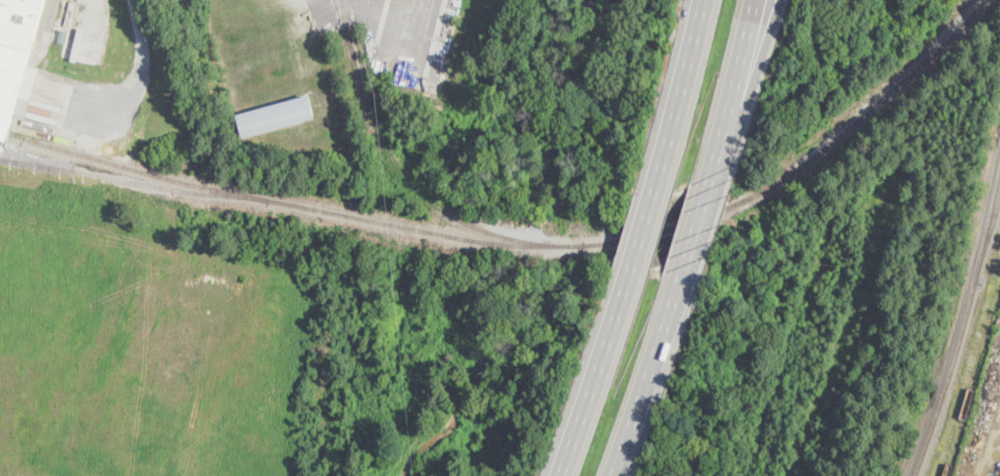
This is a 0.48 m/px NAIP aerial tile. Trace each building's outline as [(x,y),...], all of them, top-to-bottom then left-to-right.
[(6,141),(0,139),(0,0),(46,0),(28,66),(40,69),(31,100),(27,99),(23,116),(14,114),(9,131),(6,141)] [(67,31),(64,43),(57,41),(60,29),(67,31)] [(315,117),(242,137),(236,115),(309,95),(315,117)]
